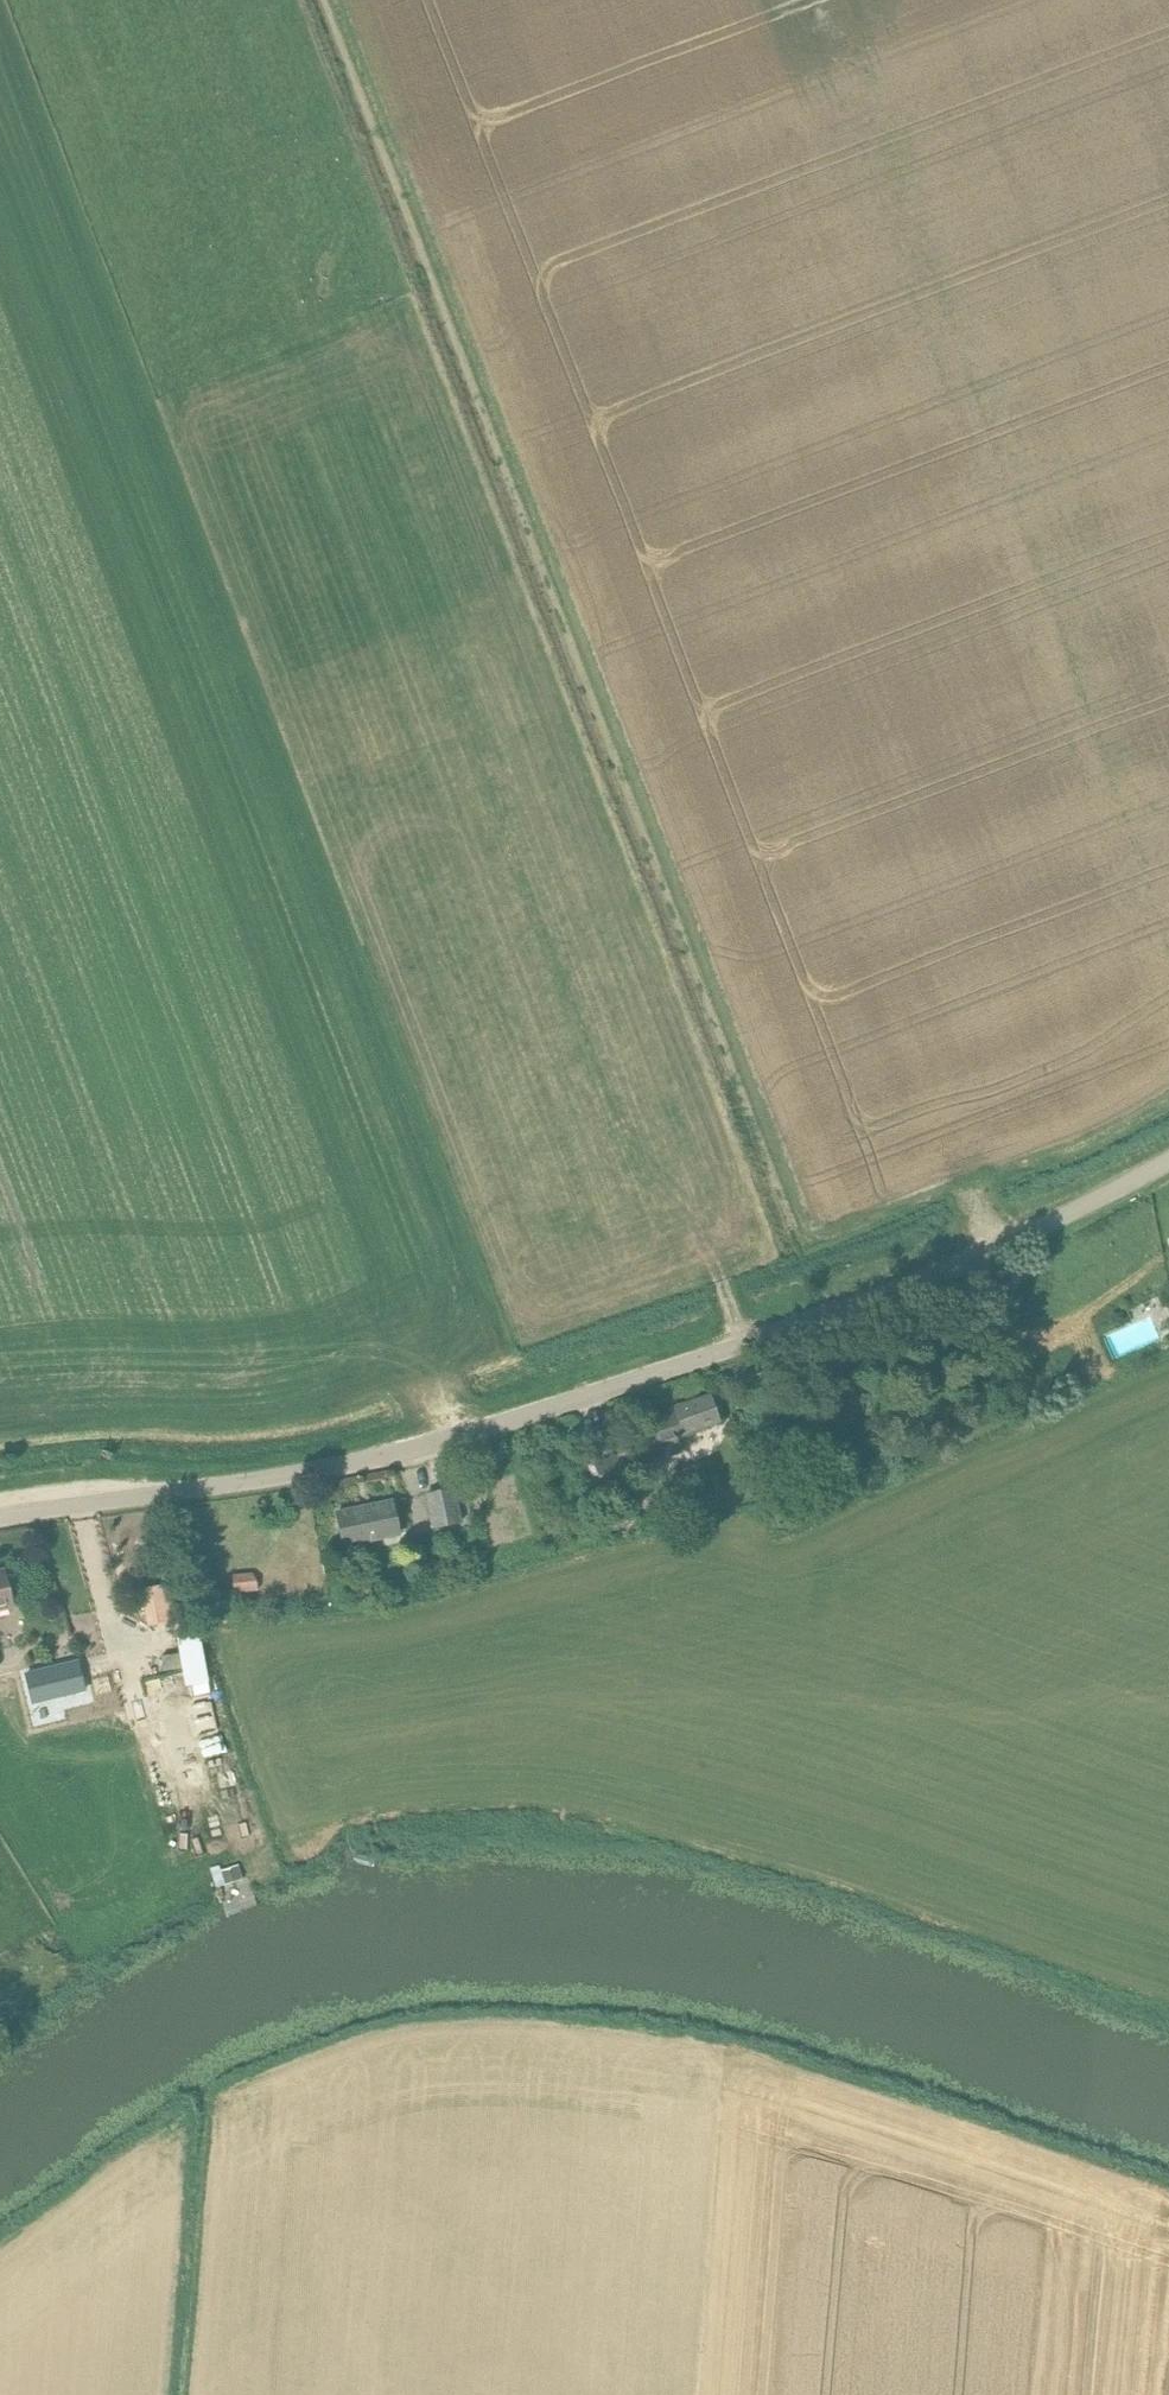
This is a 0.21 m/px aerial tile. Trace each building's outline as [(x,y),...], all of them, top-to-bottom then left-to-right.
[(651,1423),(654,1429),(659,1445),(663,1457),(681,1451),(676,1435),(719,1421),(710,1395),(674,1407),(677,1414),(651,1423)] [(659,1445),(654,1429),(615,1442),(620,1455),(626,1471),(663,1457),(659,1445)] [(631,1485),(626,1471),(620,1455),(594,1464),(606,1495),(631,1485)] [(453,1488),(427,1494),(434,1527),(460,1521),(453,1488)] [(393,1501),(337,1512),(344,1545),(399,1533),(393,1501)] [(0,1571),(0,1610),(13,1607),(11,1598),(15,1594),(11,1580),(6,1578),(4,1570),(0,1571)] [(233,1574),(234,1592),(257,1590),(257,1580),(253,1572),(233,1574)] [(377,1575),(359,1578),(362,1591),(379,1588),(377,1575)] [(173,1583),(152,1587),(158,1622),(180,1618),(173,1583)] [(198,1707),(181,1712),(187,1733),(204,1728),(198,1707)] [(237,1866),(221,1871),(225,1884),(242,1879),(237,1866)]
